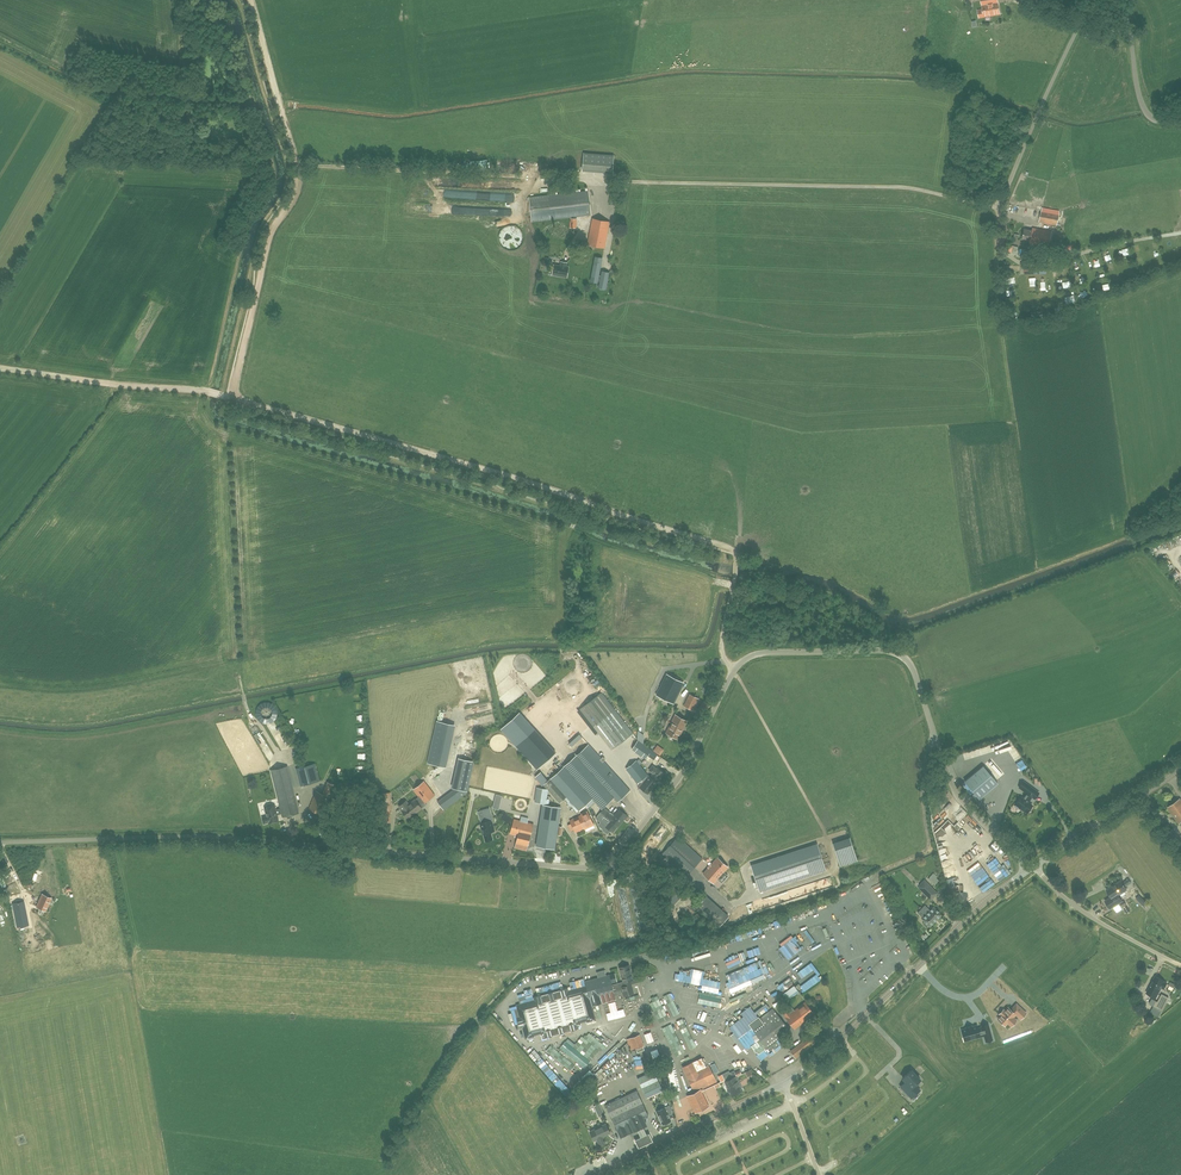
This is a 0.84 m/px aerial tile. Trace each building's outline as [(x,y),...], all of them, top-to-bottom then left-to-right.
[(1000,14),(998,0),(982,0),(983,9),(978,10),(979,17),(1000,14)] [(614,173),(615,155),(585,153),(583,171),(614,173)] [(403,183),(403,174),(395,174),(395,183),(403,183)] [(551,220),(591,215),(589,191),(549,195),(528,197),(531,222),(551,220)] [(616,205),(618,192),(611,191),(609,204),(616,205)] [(1040,223),(1053,225),(1058,226),(1060,214),(1042,211),(1040,223)] [(593,219),(588,244),(604,248),(609,222),(593,219)] [(1037,234),(1038,229),(1033,228),(1032,231),(1025,230),(1023,239),(1031,240),(1030,243),(1033,244),(1034,240),(1040,241),(1041,236),(1038,235),(1038,234),(1037,234)] [(1034,240),(1033,244),(1049,247),(1052,232),(1038,229),(1037,234),(1038,234),(1038,235),(1041,236),(1040,241),(1034,240)] [(595,256),(590,280),(607,283),(609,274),(608,273),(604,272),(603,276),(599,275),(602,258),(595,256)] [(567,277),(568,267),(566,267),(566,263),(561,262),(561,266),(554,265),(552,275),(567,277)] [(1167,571),(1172,577),(1180,570),(1180,559),(1167,571)] [(598,670),(596,677),(602,679),(604,672),(598,670)] [(629,689),(636,692),(643,677),(636,674),(629,689)] [(683,683),(667,675),(657,695),(667,700),(672,703),(673,703),(675,699),(677,695),(683,683)] [(650,695),(655,685),(651,683),(649,687),(646,686),(643,691),(650,695)] [(616,710),(615,710),(602,692),(580,709),(607,745),(611,750),(630,736),(633,731),(629,725),(627,726),(616,710)] [(693,711),(699,699),(690,695),(684,706),(693,711)] [(588,743),(597,735),(566,702),(564,704),(560,700),(554,706),(564,716),(559,720),(562,723),(565,720),(570,726),(571,725),(588,743)] [(638,700),(634,713),(643,716),(647,703),(638,700)] [(704,714),(711,706),(704,701),(698,709),(704,714)] [(678,739),(687,721),(675,715),(666,733),(678,739)] [(428,763),(440,766),(449,724),(437,721),(428,763)] [(658,755),(652,750),(638,741),(632,749),(645,759),(648,756),(654,760),(658,755)] [(993,752),(1001,750),(999,743),(991,745),(993,752)] [(589,744),(551,779),(567,797),(579,810),(589,801),(592,798),(595,801),(602,808),(614,797),(618,801),(630,790),(621,780),(609,767),(589,744)] [(664,750),(657,745),(653,751),(660,756),(664,750)] [(978,756),(986,754),(985,748),(976,749),(978,756)] [(1016,748),(1010,752),(1012,756),(1019,753),(1016,748)] [(1013,759),(1024,771),(1029,766),(1018,755),(1013,759)] [(637,760),(626,769),(637,783),(639,782),(642,785),(640,787),(648,793),(657,782),(655,781),(651,778),(649,776),(648,777),(647,778),(646,777),(647,776),(649,775),(640,764),(637,760)] [(990,761),(987,764),(998,777),(1004,773),(993,760),(991,762),(990,761)] [(300,786),(320,780),(315,763),(296,768),(300,786)] [(282,817),(299,813),(287,766),(271,770),(279,800),(278,801),(280,808),(276,809),(275,805),(265,808),(267,816),(262,817),(264,823),(268,822),(269,823),(278,820),(277,813),(281,812),(282,817)] [(651,778),(655,781),(657,778),(658,779),(664,773),(657,768),(657,769),(653,766),(649,770),(653,773),(652,775),(653,775),(651,778)] [(983,766),(965,781),(980,799),(998,784),(983,766)] [(440,791),(449,786),(444,775),(434,780),(440,791)] [(551,779),(543,785),(547,789),(548,790),(560,803),(564,799),(567,797),(551,779)] [(316,791),(308,809),(321,814),(328,798),(330,798),(335,785),(327,781),(322,794),(316,791)] [(421,808),(419,805),(423,802),(424,803),(435,795),(424,781),(413,789),(419,797),(409,805),(406,801),(399,806),(402,810),(408,818),(421,808)] [(1028,812),(1029,812),(1032,808),(1031,806),(1032,805),(1028,802),(1032,797),(1035,799),(1039,793),(1023,782),(1019,787),(1027,793),(1023,798),(1021,797),(1016,805),(1020,807),(1019,808),(1023,811),(1024,810),(1027,813),(1028,812)] [(390,822),(390,811),(392,810),(391,792),(378,793),(379,810),(380,822),(390,822)] [(447,795),(438,802),(444,810),(453,803),(447,795)] [(498,809),(502,796),(496,795),(493,808),(498,809)] [(1180,799),(1168,808),(1172,814),(1176,811),(1177,812),(1180,809),(1180,800),(1180,799)] [(561,807),(542,804),(536,846),(555,849),(561,807)] [(591,808),(595,814),(600,810),(596,804),(591,808)] [(489,808),(482,810),(485,822),(481,823),(484,834),(486,841),(492,839),(490,832),(494,831),(491,821),(493,820),(489,808)] [(604,808),(600,813),(596,818),(606,826),(605,827),(613,832),(617,827),(617,828),(627,815),(619,809),(613,817),(609,814),(610,812),(604,808)] [(1172,814),(1179,823),(1180,822),(1180,809),(1177,812),(1176,811),(1172,814)] [(585,829),(594,825),(587,811),(581,814),(582,815),(570,820),(576,833),(584,829),(585,829)] [(518,836),(516,843),(528,846),(534,824),(514,819),(510,834),(518,836)] [(1180,848),(1180,840),(1172,829),(1166,834),(1179,850),(1180,848)] [(686,877),(702,859),(678,836),(661,854),(686,877)] [(946,846),(947,846),(946,842),(939,843),(940,850),(939,850),(940,853),(947,852),(946,846)] [(817,845),(752,866),(759,891),(825,869),(817,845)] [(709,868),(703,874),(707,877),(710,879),(714,883),(717,879),(719,877),(720,878),(725,873),(724,872),(728,867),(718,858),(711,865),(709,868)] [(1007,877),(1012,873),(1003,861),(998,865),(1007,877)] [(972,869),(978,877),(984,873),(978,865),(972,869)] [(935,873),(929,878),(935,884),(940,879),(935,873)] [(815,882),(818,891),(834,886),(831,877),(815,882)] [(992,887),(990,883),(988,878),(981,880),(985,889),(992,887)] [(924,881),(918,887),(931,899),(937,893),(924,881)] [(671,907),(684,893),(673,883),(660,897),(671,907)] [(1103,904),(1102,905),(1107,908),(1108,907),(1112,910),(1115,906),(1119,908),(1124,901),(1115,896),(1118,891),(1113,888),(1112,889),(1109,887),(1100,902),(1103,904)] [(42,894),(37,907),(45,911),(51,898),(42,894)] [(8,914),(7,907),(6,908),(4,899),(0,900),(0,916),(8,914)] [(24,901),(14,903),(19,927),(28,925),(24,901)] [(932,916),(936,920),(941,914),(934,907),(933,907),(930,911),(928,910),(929,909),(925,905),(921,909),(925,913),(926,915),(928,913),(930,916),(932,916)] [(668,918),(672,922),(681,913),(676,909),(668,918)] [(930,926),(936,920),(932,916),(930,916),(928,913),(926,915),(925,913),(921,909),(918,913),(922,917),(922,916),(923,917),(922,918),(922,919),(925,921),(924,923),(927,926),(928,925),(929,926),(930,926)] [(697,913),(694,915),(701,921),(703,918),(697,913)] [(750,936),(764,934),(762,928),(742,932),(744,939),(750,938),(750,936)] [(801,940),(804,938),(800,932),(794,937),(792,935),(790,936),(798,947),(803,943),(801,940)] [(1048,937),(1047,944),(1065,947),(1064,951),(1070,952),(1074,933),(1068,932),(1066,940),(1062,939),(1063,937),(1050,934),(1049,934),(1048,937)] [(737,942),(736,936),(724,938),(725,944),(737,942)] [(776,968),(799,949),(793,942),(781,951),(783,953),(776,959),(777,960),(773,964),(776,968)] [(743,964),(748,962),(747,959),(755,958),(753,951),(741,954),(743,964)] [(697,956),(681,961),(682,964),(698,960),(697,956)] [(735,967),(737,960),(730,958),(728,965),(735,967)] [(727,983),(731,993),(753,985),(751,979),(770,972),(768,965),(764,966),(762,960),(758,962),(758,963),(727,975),(730,982),(727,983)] [(649,963),(644,968),(649,972),(654,967),(649,963)] [(803,980),(815,972),(811,964),(798,972),(803,980)] [(619,967),(621,973),(624,986),(631,984),(630,980),(633,980),(629,965),(619,967)] [(702,990),(719,993),(721,981),(705,979),(706,971),(692,969),(691,975),(687,975),(688,972),(680,971),(679,977),(686,978),(686,983),(703,985),(702,990)] [(592,1006),(616,999),(614,992),(619,991),(617,983),(612,985),(609,975),(585,981),(586,986),(568,991),(568,988),(533,997),(534,1000),(516,1005),(517,1009),(514,1010),(519,1029),(523,1028),(526,1039),(535,1037),(534,1035),(540,1033),(540,1035),(543,1035),(544,1038),(579,1028),(578,1025),(581,1024),(580,1022),(586,1021),(586,1023),(596,1020),(592,1006)] [(819,986),(823,983),(817,975),(801,986),(804,990),(802,991),(804,993),(817,984),(819,986)] [(1148,989),(1146,993),(1156,998),(1158,994),(1161,988),(1163,989),(1167,983),(1163,981),(1164,981),(1155,976),(1148,989)] [(781,990),(783,993),(795,982),(793,979),(781,990)] [(6,986),(3,988),(5,991),(12,988),(9,980),(4,982),(6,986)] [(631,984),(624,986),(621,987),(624,996),(634,993),(631,984)] [(788,1001),(800,992),(795,985),(783,993),(788,1001)] [(1152,999),(1150,1004),(1154,1006),(1150,1013),(1159,1017),(1162,1011),(1169,997),(1162,994),(1158,1002),(1152,999)] [(699,996),(698,1003),(720,1007),(721,1001),(699,996)] [(786,1009),(787,1010),(783,1013),(786,1017),(785,1017),(795,1029),(806,1021),(807,1021),(811,1018),(811,1017),(814,1014),(805,1002),(794,1010),(791,1005),(786,1009)] [(1016,1004),(1011,1010),(1008,1008),(1005,1011),(1003,1010),(1000,1014),(1001,1015),(998,1019),(1005,1026),(1008,1023),(1011,1026),(1016,1020),(1013,1017),(1016,1014),(1021,1019),(1026,1013),(1016,1004)] [(775,1011),(752,1028),(760,1039),(767,1048),(769,1051),(774,1048),(774,1049),(780,1045),(776,1041),(787,1033),(782,1026),(785,1024),(775,1011)] [(646,1029),(655,1026),(653,1019),(644,1022),(646,1029)] [(970,1039),(979,1037),(985,1035),(985,1036),(986,1042),(992,1040),(993,1040),(990,1031),(988,1024),(982,1026),(982,1027),(979,1028),(977,1029),(977,1026),(972,1027),(971,1025),(966,1027),(967,1028),(962,1030),(964,1038),(969,1036),(970,1039)] [(584,1042),(587,1044),(590,1041),(593,1043),(597,1038),(590,1032),(585,1038),(583,1036),(579,1041),(582,1044),(584,1042)] [(808,1049),(813,1045),(818,1041),(812,1032),(802,1040),(803,1041),(790,1051),(796,1058),(808,1049)] [(632,1055),(634,1055),(638,1054),(636,1049),(644,1046),(640,1034),(629,1038),(634,1050),(631,1051),(632,1055)] [(566,1041),(560,1048),(584,1068),(590,1061),(566,1041)] [(682,1047),(689,1053),(693,1048),(687,1042),(682,1047)] [(550,1046),(546,1051),(570,1071),(574,1066),(554,1049),(551,1046),(550,1046)] [(536,1051),(534,1052),(541,1061),(543,1059),(536,1051)] [(698,1070),(693,1062),(682,1067),(694,1092),(717,1082),(709,1065),(698,1070)] [(679,1094),(674,1063),(668,1064),(673,1095),(679,1094)] [(553,1081),(558,1076),(549,1066),(544,1070),(553,1081)] [(590,1069),(575,1086),(579,1090),(594,1073),(590,1069)] [(742,1090),(736,1077),(736,1076),(737,1077),(742,1074),(740,1070),(735,1072),(734,1071),(729,1073),(729,1071),(722,1075),(725,1081),(732,1095),(742,1090)] [(903,1078),(905,1081),(900,1086),(912,1098),(920,1090),(915,1085),(920,1080),(911,1070),(903,1078)] [(647,1098),(663,1090),(654,1071),(637,1078),(647,1098)] [(560,1079),(555,1084),(568,1097),(573,1092),(560,1079)] [(700,1090),(688,1096),(696,1113),(708,1106),(700,1090)] [(618,1130),(621,1136),(634,1130),(635,1131),(644,1127),(640,1119),(648,1115),(637,1091),(606,1105),(618,1130)] [(665,1107),(656,1111),(662,1124),(663,1124),(664,1125),(666,1123),(666,1122),(671,1120),(668,1114),(672,1113),(669,1106),(665,1107)] [(889,1124),(894,1122),(893,1118),(897,1116),(896,1113),(892,1114),(886,1116),(889,1124)] [(603,1137),(610,1133),(606,1124),(590,1131),(594,1141),(597,1140),(600,1146),(606,1143),(603,1137)] [(654,1140),(650,1132),(636,1139),(639,1147),(654,1140)]
